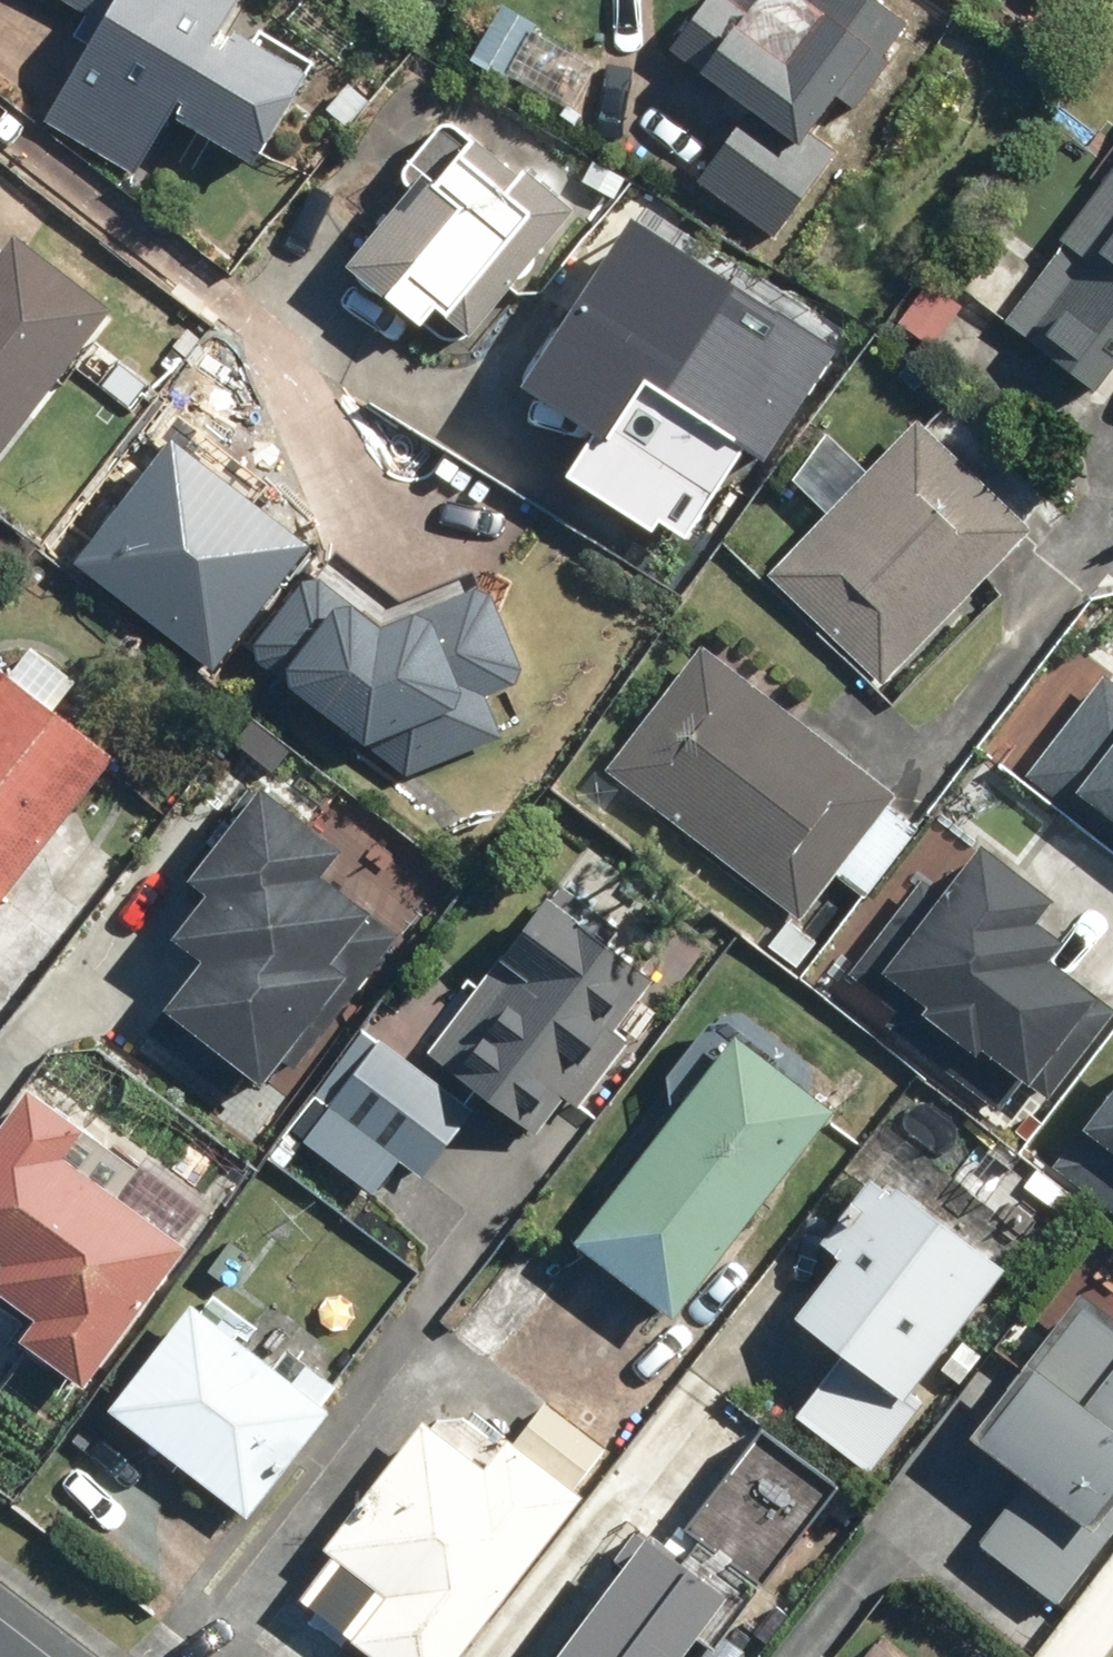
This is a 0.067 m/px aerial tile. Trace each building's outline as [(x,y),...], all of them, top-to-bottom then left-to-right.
[(96,20),(38,127),(134,179),(163,125),(251,172),(306,71),(225,28),(240,0),(58,0),(96,20)] [(772,244),(917,35),(866,0),(706,0),(667,56),(745,109),(690,188),(772,244)] [(1057,10),(1064,0),(1042,0),(1057,10)] [(460,129),(341,272),(416,335),(430,318),(465,347),(571,220),(460,129)] [(963,297),(1096,394),(1112,371),(1112,170),(1030,282),(994,256),(963,297)] [(656,524),(680,540),(746,441),(766,454),(833,351),(635,221),(521,393),(593,440),(568,478),(651,532),(656,524)] [(110,312),(10,238),(0,251),(0,460),(110,312)] [(915,421),(762,579),(878,691),(1031,533),(915,421)] [(305,548),(173,446),(82,564),(213,666),(305,548)] [(249,654),(411,774),(505,736),(488,695),(526,680),(488,586),(377,631),(305,578),(249,654)] [(922,824),(699,649),(603,771),(801,926),(836,881),(861,901),(922,824)] [(113,762),(0,674),(0,906),(113,762)] [(1025,780),(1112,844),(1112,689),(1100,679),(1025,780)] [(338,862),(244,793),(178,883),(200,899),(165,946),(196,969),(141,1042),(260,1130),(399,942),(321,884),(338,862)] [(1053,1110),(1112,1033),(1112,1016),(1047,965),(1062,947),(1034,925),(1048,908),(976,853),(940,899),(922,885),(850,976),(898,1013),(883,1032),(1000,1122),(1026,1090),(1053,1110)] [(553,887),(422,1059),(530,1141),(561,1102),(579,1116),(634,1044),(615,1030),(653,981),(607,947),(616,936),(553,887)] [(726,1038),(570,1249),(674,1325),(830,1115),(726,1038)] [(376,1040),(297,1147),(370,1201),(396,1165),(422,1184),(475,1111),(376,1040)] [(1050,1167),(1112,1216),(1112,1087),(1050,1167)] [(81,1394),(205,1224),(24,1093),(0,1127),(0,1306),(26,1325),(12,1344),(81,1394)] [(791,1420),(867,1480),(926,1405),(914,1396),(1004,1281),(872,1177),(815,1249),(834,1264),(785,1327),(834,1366),(791,1420)] [(1054,1608),(1112,1534),(1112,1337),(1072,1305),(964,1441),(1022,1486),(975,1546),(1054,1608)] [(189,1308),(104,1417),(245,1526),(330,1417),(318,1408),(333,1389),(285,1351),(270,1370),(189,1308)] [(360,1656),(463,1656),(582,1505),(570,1496),(604,1452),(544,1405),(509,1449),(464,1414),(432,1420),(424,1431),(418,1426),(318,1554),(381,1603),(347,1646),(360,1656)] [(550,1656),(710,1656),(838,1488),(760,1429),(662,1559),(638,1541),(550,1656)]
